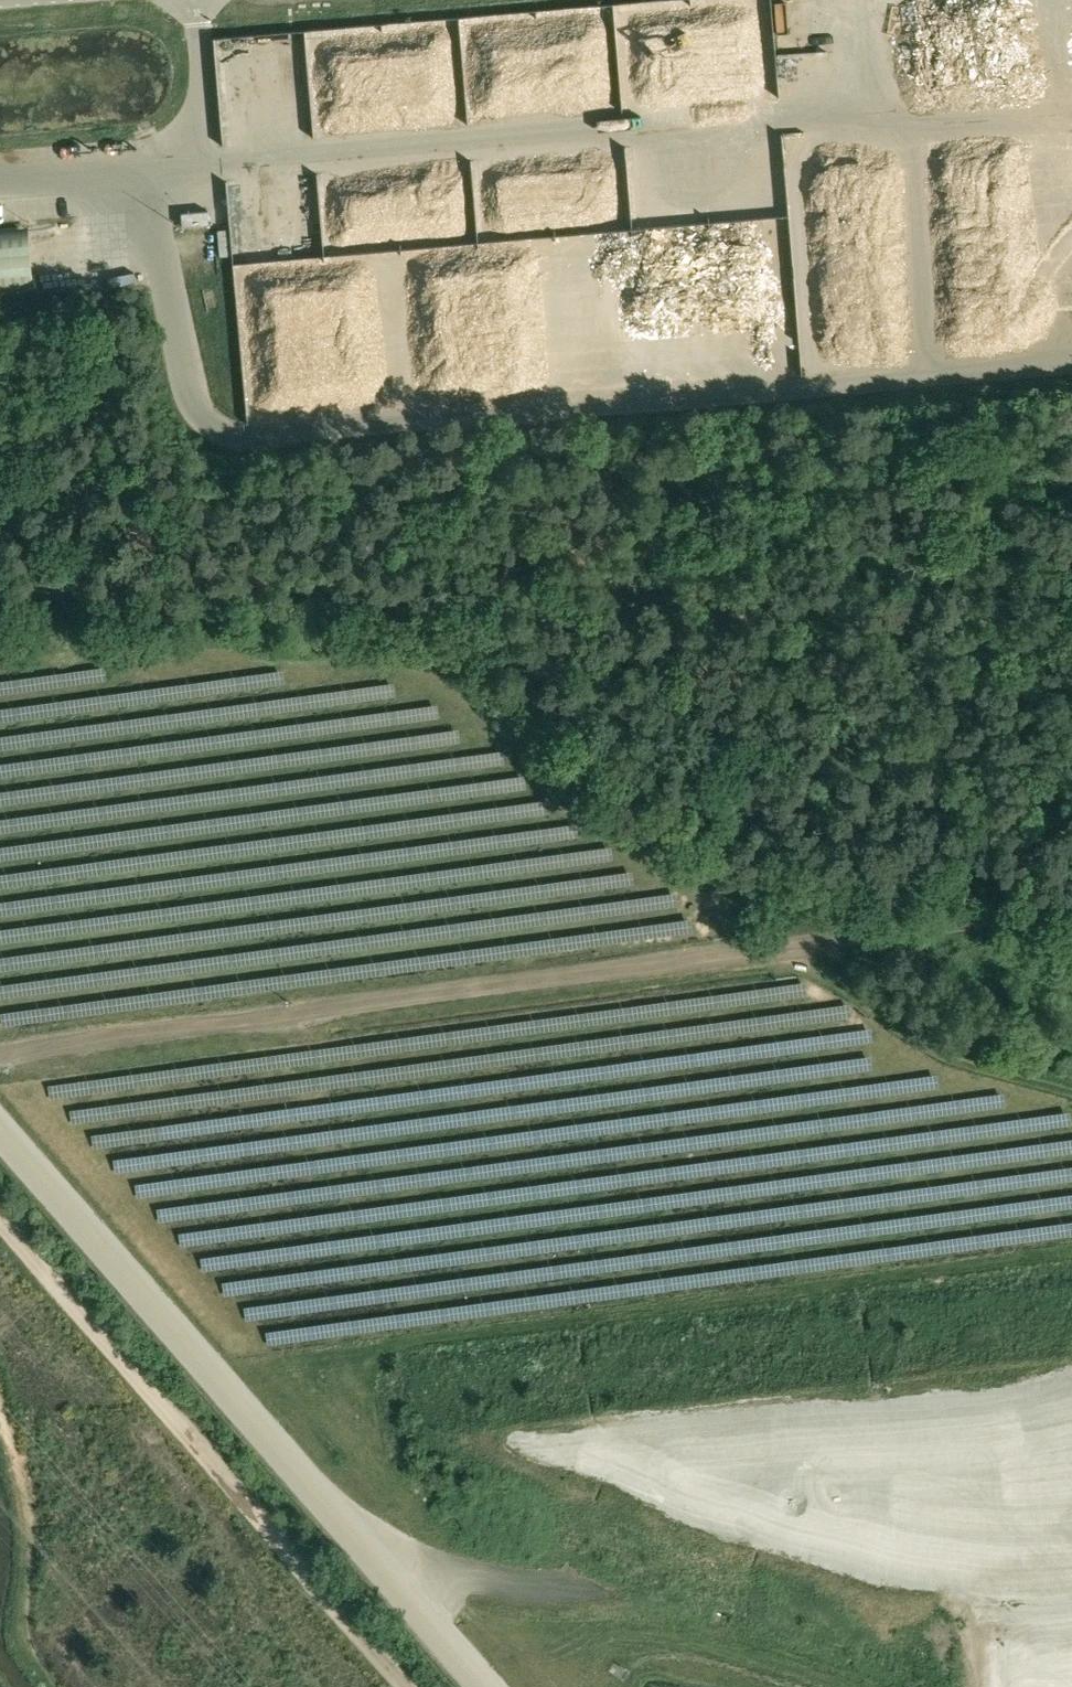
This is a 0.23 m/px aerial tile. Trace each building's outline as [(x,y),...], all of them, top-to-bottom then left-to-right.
[(79,288),(72,220),(0,227),(0,294),(79,288)]
